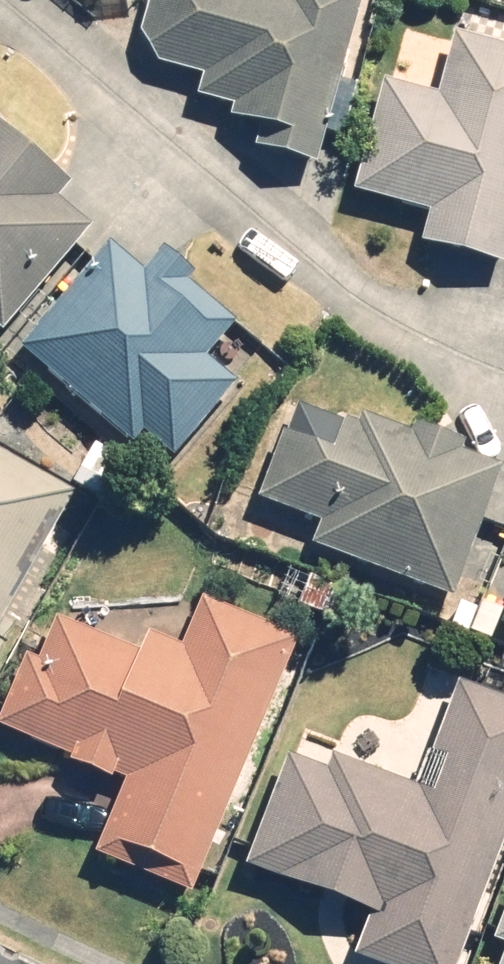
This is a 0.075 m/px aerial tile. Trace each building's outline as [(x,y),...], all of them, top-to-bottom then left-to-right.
[(357,4),(345,0),(199,0),(192,4),(181,0),(145,0),(134,41),(148,72),(197,85),(191,109),(235,117),(225,140),(309,181),(357,4)] [(493,285),(503,246),(503,18),(485,13),(475,50),(444,45),(427,101),(377,90),(346,201),(420,218),(414,247),(493,285)] [(81,241),(48,212),(63,195),(0,140),(0,332),(81,241)] [(134,277),(103,249),(11,355),(122,451),(134,437),(167,466),(232,391),(200,363),(229,329),(185,290),(193,280),(158,250),(134,277)] [(447,604),(494,474),(451,458),(455,446),(407,429),(404,438),(337,414),(322,456),(279,441),(254,508),(315,529),(307,553),(447,604)] [(69,495),(0,456),(0,616),(69,495)] [(290,643),(199,606),(177,658),(145,645),(138,663),(47,626),(32,664),(17,658),(0,699),(0,740),(63,766),(61,771),(100,787),(102,782),(120,789),(93,855),(188,894),(290,643)] [(496,633),(503,636),(503,611),(496,633)] [(503,843),(503,711),(451,691),(411,793),(323,759),(317,775),(276,760),(231,878),(358,927),(346,959),(358,963),(457,963),(503,843)] [(484,948),(503,955),(500,963),(503,963),(503,894),(484,948)]
